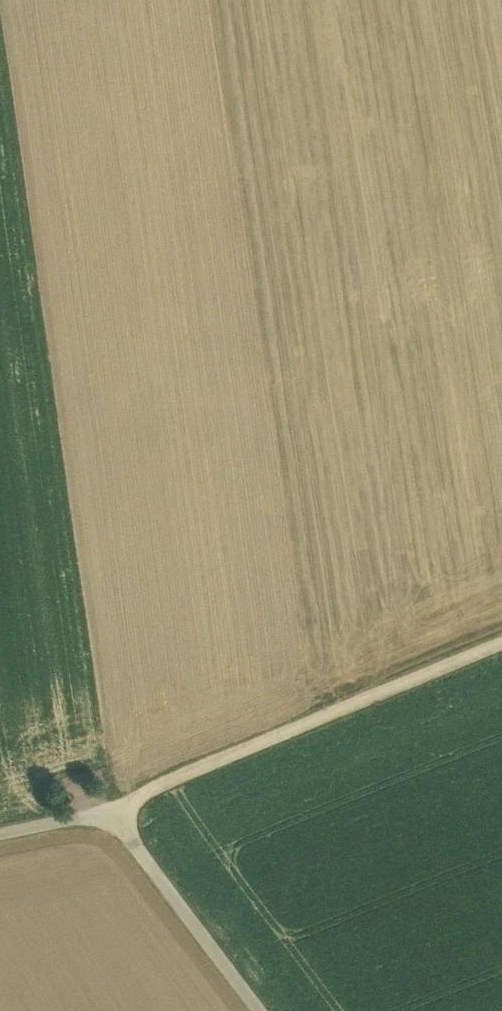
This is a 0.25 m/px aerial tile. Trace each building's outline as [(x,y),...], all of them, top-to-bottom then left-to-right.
[(68,795),(63,798),(67,806),(72,803),(68,795)]
